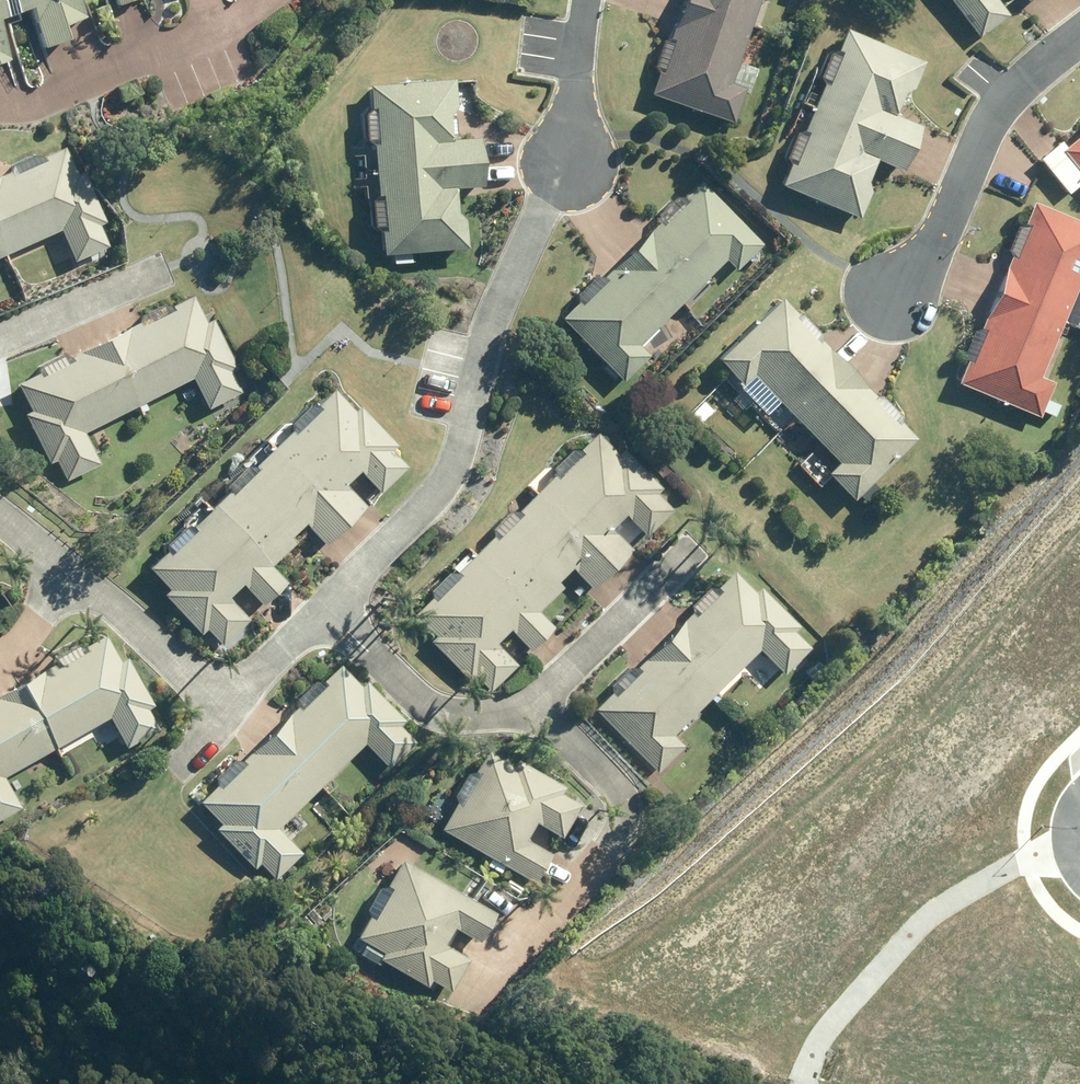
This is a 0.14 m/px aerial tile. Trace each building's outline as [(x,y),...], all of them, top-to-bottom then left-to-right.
[(71,42),(65,25),(55,0),(0,0),(0,21),(30,9),(46,52),(71,42)] [(80,0),(55,0),(65,25),(87,17),(80,0)] [(684,2),(753,27),(762,0),(684,0),(684,2)] [(980,38),(1009,16),(996,0),(952,0),(980,38)] [(659,72),(651,94),(736,124),(747,93),(748,94),(757,69),(740,63),(753,27),(684,2),(670,42),(665,40),(655,70),(659,72)] [(13,60),(0,25),(0,65),(13,60)] [(924,127),(898,116),(907,94),(915,91),(926,63),(847,32),(837,55),(832,53),(821,83),(824,84),(805,133),(801,131),(788,161),(792,163),(782,188),(833,208),(830,217),(847,224),(850,216),(862,220),(873,193),(869,183),(877,162),(905,173),(924,127)] [(374,146),(376,176),(362,177),(364,198),(369,198),(371,222),(382,232),(384,255),(468,250),(466,220),(459,214),(457,190),(485,188),(481,141),(453,142),(452,118),(459,109),(457,81),(370,88),(372,111),(365,111),(368,147),(374,146)] [(1039,161),(1068,196),(1079,186),(1079,138),(1068,148),(1062,142),(1039,161)] [(107,223),(85,174),(79,177),(66,148),(0,178),(0,239),(7,254),(61,229),(76,263),(111,247),(101,225),(107,223)] [(635,245),(685,297),(709,273),(717,282),(733,266),(735,267),(762,241),(701,179),(635,245)] [(1013,256),(998,293),(1066,321),(1079,287),(1079,221),(1035,202),(1024,230),(1018,228),(1008,254),(1013,256)] [(762,240),(775,252),(784,242),(772,230),(762,240)] [(635,245),(562,315),(624,379),(650,353),(639,342),(685,297),(635,245)] [(782,293),(716,356),(757,398),(769,385),(797,414),(849,363),(782,293)] [(965,359),(969,361),(959,386),(1041,420),(1056,385),(1041,379),(1066,321),(998,293),(980,334),(976,332),(965,359)] [(144,318),(148,327),(142,330),(139,325),(109,340),(143,406),(194,379),(209,409),(241,392),(231,373),(239,370),(214,321),(208,324),(194,297),(173,308),(176,312),(170,316),(166,307),(144,318)] [(102,466),(86,435),(143,406),(109,340),(20,386),(35,414),(25,418),(49,465),(57,462),(67,483),(102,466)] [(797,414),(841,460),(829,471),(855,497),(919,436),(849,363),(797,414)] [(265,440),(350,525),(367,508),(346,486),(361,472),(383,495),(409,470),(393,453),(400,447),(360,407),(354,413),(335,393),(317,411),(311,405),(287,428),(283,424),(265,440)] [(658,490),(663,485),(627,448),(621,453),(599,429),(580,448),(576,444),(555,466),(560,471),(539,492),(613,567),(633,548),(610,525),(625,511),(648,533),(674,507),(658,490)] [(229,492),(212,508),(272,568),(296,543),(292,540),(306,525),(328,547),(350,525),(265,440),(244,462),(248,466),(225,488),(229,492)] [(593,586),(613,567),(539,492),(520,511),(518,508),(494,531),(496,534),(482,549),(539,607),(563,584),(559,579),(573,566),(593,586)] [(162,545),(169,551),(149,571),(169,592),(164,597),(203,635),(207,631),(223,648),(250,621),(229,600),(244,586),(265,607),(288,584),(272,568),(212,508),(209,511),(203,505),(162,545)] [(557,625),(539,607),(482,549),(455,575),(451,571),(434,588),(436,592),(416,612),(436,634),(432,638),(470,677),(475,673),(491,688),(518,662),(497,641),(510,627),(532,649),(557,625)] [(690,606),(694,610),(668,636),(718,688),(761,647),(785,672),(812,645),(796,629),(802,623),(764,584),(757,590),(735,568),(717,585),(714,583),(690,606)] [(23,679),(60,743),(110,715),(127,745),(159,727),(148,707),(156,703),(129,656),(121,661),(106,634),(23,679)] [(674,732),(718,688),(668,636),(637,667),(634,664),(610,688),(613,691),(597,706),(658,769),(685,743),(674,732)] [(819,660),(809,672),(816,679),(827,667),(819,660)] [(273,728),(323,780),(365,740),(389,765),(416,739),(401,723),(407,718),(368,679),(363,684),(341,662),(322,681),(318,677),(296,699),(300,702),(273,728)] [(60,743),(23,679),(0,692),(0,817),(21,805),(3,774),(60,743)] [(218,783),(201,800),(223,822),(218,827),(257,866),(261,862),(276,876),(303,850),(279,825),(309,795),(315,802),(324,792),(318,786),(323,780),(273,728),(243,758),(238,754),(213,779),(218,783)] [(450,799),(438,819),(447,824),(445,828),(535,880),(553,850),(528,836),(538,820),(563,835),(582,802),(562,790),(565,784),(518,757),(514,764),(489,749),(476,771),(473,768),(454,801),(450,799)] [(384,879),(366,910),(373,913),(359,935),(386,951),(382,957),(428,984),(432,977),(453,990),(472,958),(445,942),(455,924),(480,939),(497,911),(475,899),(486,879),(478,874),(466,894),(405,859),(391,883),(384,879)]
